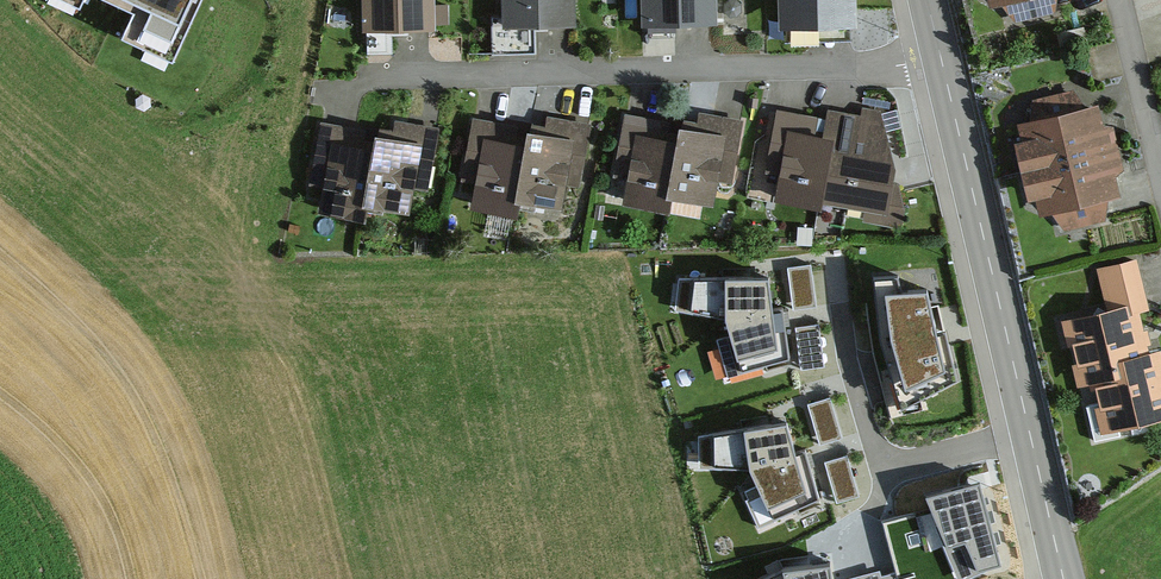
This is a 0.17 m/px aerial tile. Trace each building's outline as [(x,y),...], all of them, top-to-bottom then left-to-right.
[(79,10),(84,0),(57,0),(79,10)] [(134,14),(122,41),(172,64),(202,0),(104,0),(134,14)] [(377,29),(445,26),(444,0),(376,0),(377,29)] [(515,28),(584,24),(583,0),(514,0),(515,28)] [(657,22),(725,20),(725,0),(656,0),(657,22)] [(799,22),(865,18),(864,0),(797,0),(799,22)] [(987,1),(990,13),(1009,8),(1013,25),(1054,15),(1050,0),(987,0),(987,1)] [(841,118),(826,203),(868,212),(866,220),(899,227),(903,205),(884,118),(864,114),(863,122),(841,118)] [(1095,115),(1024,132),(1034,173),(1105,156),(1095,115)] [(826,203),(841,118),(833,116),(831,126),(779,116),(768,170),(787,174),(781,203),(816,209),(818,202),(826,203)] [(680,142),(669,201),(709,208),(714,182),(729,184),(739,128),(702,121),(698,145),(680,142)] [(669,201),(680,142),(682,132),(628,122),(618,180),(634,183),(629,209),(667,216),(669,201)] [(546,146),(526,143),(516,202),(559,209),(563,183),(577,185),(586,130),(550,124),(546,146)] [(516,202),(526,143),(527,134),(476,126),(466,186),(483,189),(479,212),(514,218),(516,202)] [(392,153),(375,150),(365,208),(407,215),(412,188),(423,190),(433,133),(396,127),(392,153)] [(362,223),(365,208),(375,150),(377,141),(322,132),(312,186),(330,189),(325,217),(362,223)] [(1105,156),(1034,173),(1044,214),(1115,197),(1105,156)] [(814,304),(811,264),(790,265),(793,306),(814,304)] [(1082,386),(1094,384),(1122,379),(1119,364),(1148,358),(1139,311),(1146,310),(1138,269),(1107,274),(1116,320),(1071,329),(1082,386)] [(934,347),(926,305),(898,306),(895,290),(876,290),(883,345),(903,414),(953,388),(944,346),(934,347)] [(725,329),(725,333),(773,322),(769,292),(695,292),(691,321),(725,329)] [(781,322),(773,322),(725,333),(740,375),(787,362),(781,322)] [(1094,384),(1103,432),(1160,421),(1160,365),(1159,356),(1148,358),(1119,364),(1122,379),(1094,384)] [(820,440),(842,434),(831,396),(810,401),(820,440)] [(748,473),(749,483),(796,467),(787,437),(713,447),(714,471),(748,473)] [(827,458),(837,499),(859,493),(848,453),(827,458)] [(796,467),(749,483),(770,524),(816,504),(805,464),(796,467)] [(998,565),(978,487),(928,500),(962,578),(998,565)] [(770,578),(830,578),(829,569),(782,573),(770,578)]
